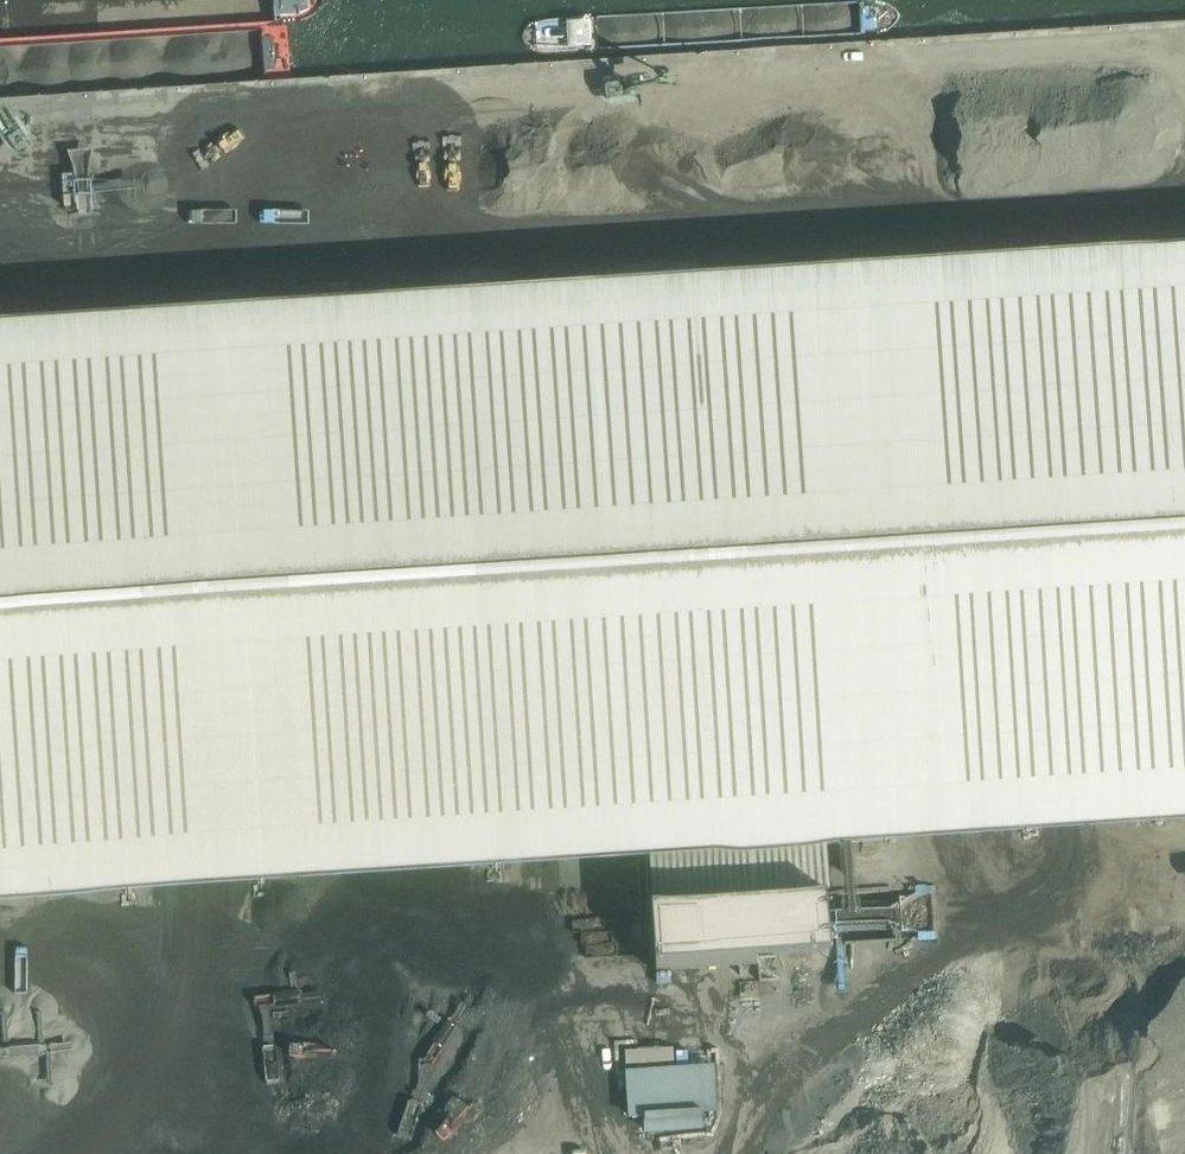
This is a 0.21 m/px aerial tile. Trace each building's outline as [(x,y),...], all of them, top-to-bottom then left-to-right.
[(0,302),(0,875),(649,833),(829,821),(1184,798),(1184,225),(0,302)] [(829,821),(649,833),(657,965),(837,954),(829,821)] [(715,1067),(627,1072),(630,1119),(646,1118),(647,1136),(705,1133),(704,1117),(718,1116),(715,1067)]
